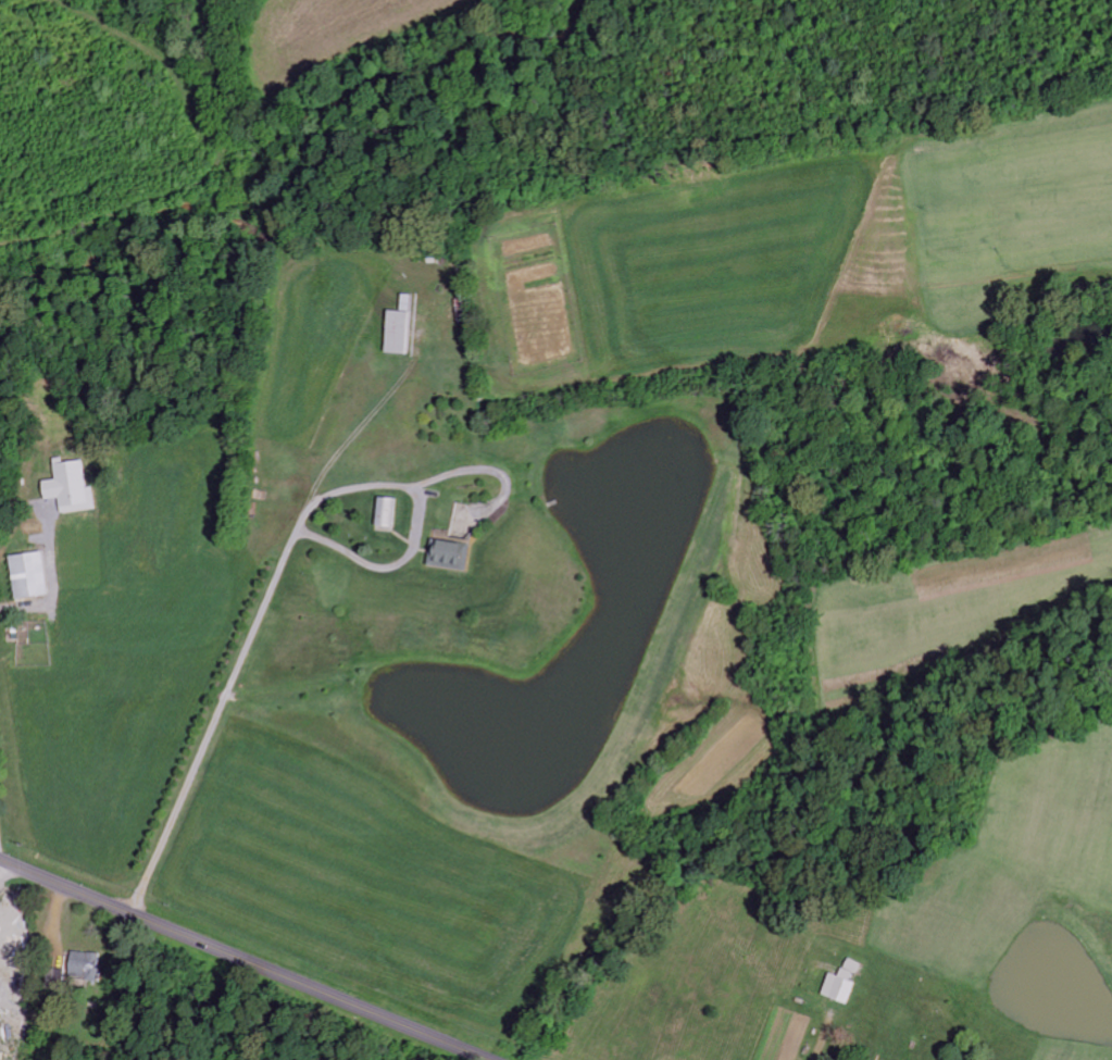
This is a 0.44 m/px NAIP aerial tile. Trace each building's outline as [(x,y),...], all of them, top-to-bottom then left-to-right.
[(408,356),(411,296),(401,296),(400,312),(387,312),(386,355),(408,356)] [(63,515),(98,510),(95,489),(89,489),(86,462),(56,466),(58,481),(44,483),(47,502),(61,500),(63,515)] [(397,501),(380,499),(377,528),(393,529),(397,501)] [(472,548),(438,541),(435,556),(431,556),(428,567),(467,574),(472,548)] [(42,553),(9,558),(16,602),(49,596),(42,553)] [(71,980),(101,981),(102,953),(71,953),(71,980)] [(822,996),(848,1005),(856,982),(854,982),(860,963),(847,959),(841,977),(830,973),(822,996)]
